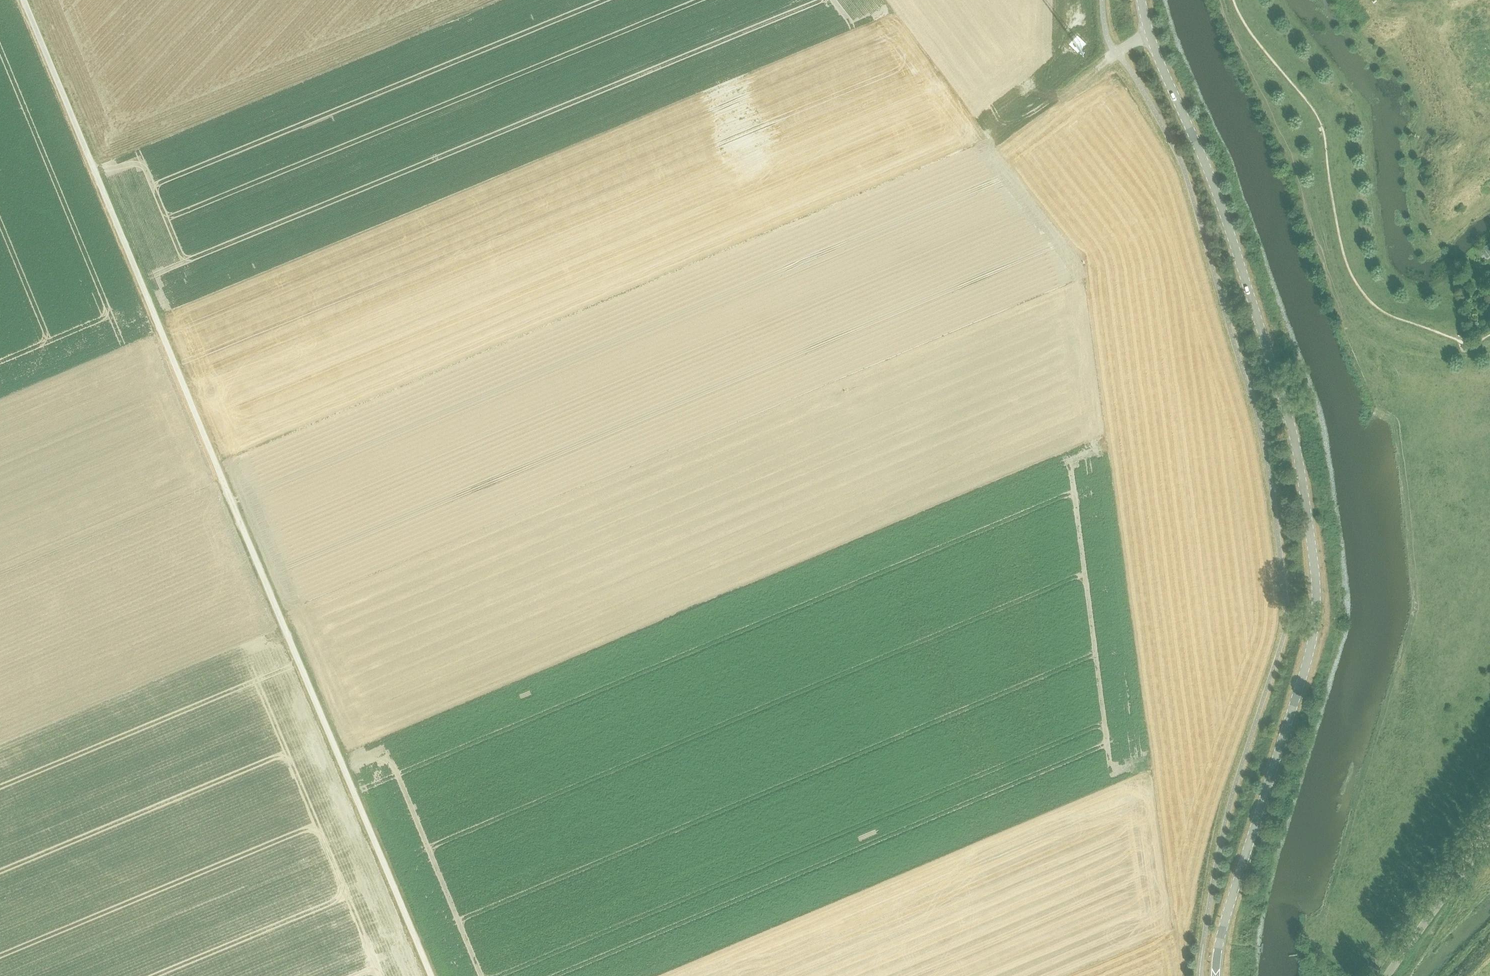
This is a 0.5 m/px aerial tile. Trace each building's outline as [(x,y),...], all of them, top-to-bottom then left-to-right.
[(1481,250),(1487,259),(1489,256),(1489,252),(1487,247),(1481,250)]
